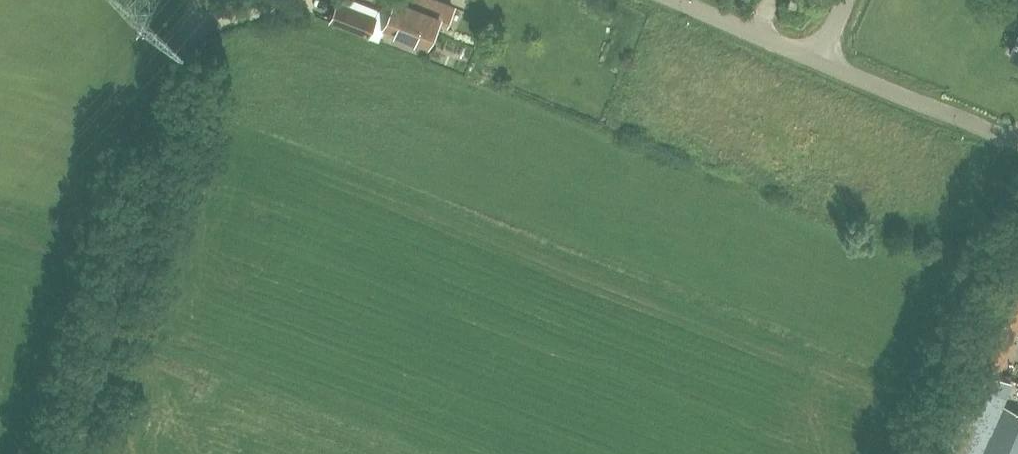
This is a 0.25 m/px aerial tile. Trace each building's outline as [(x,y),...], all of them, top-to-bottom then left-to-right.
[(373,26),(382,29),(383,27),(386,20),(377,16),(380,7),(362,0),(341,0),(333,19),(370,33),(373,26)] [(393,2),(386,20),(383,27),(428,45),(438,20),(446,23),(454,3),(445,0),(408,0),(405,6),(393,2)] [(1014,337),(987,324),(970,364),(997,376),(1014,337)] [(951,371),(916,453),(966,453),(994,389),(951,371)] [(1003,405),(981,453),(1017,453),(1017,411),(1003,405)]
